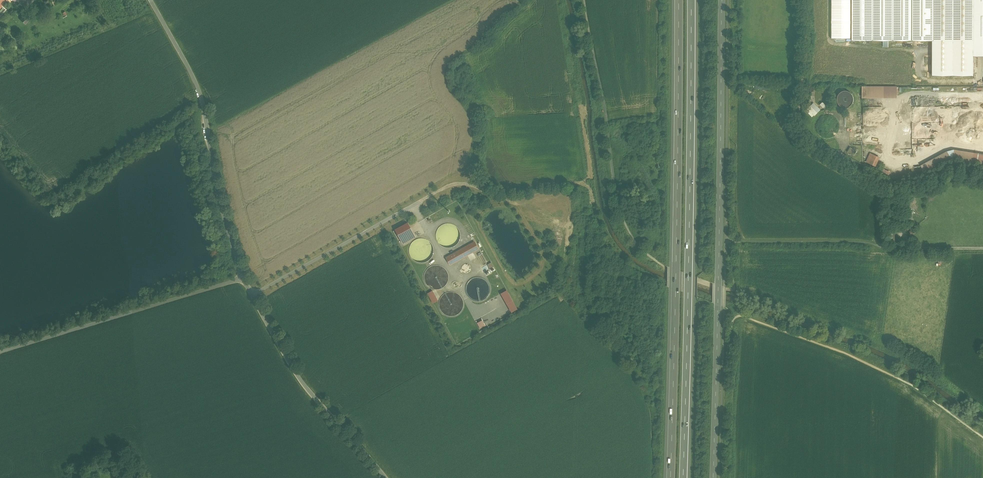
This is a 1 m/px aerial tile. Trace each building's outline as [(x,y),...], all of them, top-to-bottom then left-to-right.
[(832,39),(853,38),(853,0),(832,0),(832,39)] [(853,38),(853,41),(874,41),(874,0),(853,0),(853,38)] [(874,41),(934,42),(934,0),(874,0),(874,41)] [(934,42),(933,79),(974,78),(974,56),(974,0),(934,0),(934,42)] [(974,56),(982,56),(982,0),(974,0),(974,56)] [(28,13),(21,20),(25,24),(32,18),(28,13)] [(863,86),(863,98),(898,98),(898,86),(863,86)] [(854,102),(854,99),(853,96),(851,93),(849,91),(845,91),(842,91),(839,93),(837,96),(837,99),(838,103),(839,106),(842,107),(846,108),(849,107),(852,105),(854,102)] [(817,113),(811,107),(808,110),(814,116),(817,113)] [(955,150),(953,161),(982,166),(982,154),(955,150)] [(872,154),(868,162),(874,165),(877,156),(872,154)] [(407,223),(395,230),(402,243),(414,237),(407,223)] [(453,224),(451,223),(448,223),(446,223),(444,224),(441,225),(440,227),(438,229),(437,231),(436,233),(436,236),(436,238),(437,240),(439,243),(441,245),(443,247),(446,248),(449,248),(451,248),(453,247),(456,246),(457,244),(459,242),(460,240),(461,238),(461,235),(461,233),(460,231),(459,228),(457,227),(455,225),(453,224)] [(428,240),(426,239),(424,238),(420,238),(416,240),(413,242),(410,246),(410,248),(409,251),(410,253),(412,258),(416,261),(421,263),(426,262),(431,259),(432,257),(433,255),(434,253),(434,250),(434,248),(433,246),(432,243),(430,242),(428,240)] [(475,242),(447,257),(450,265),(479,249),(475,242)] [(487,263),(481,252),(478,254),(484,265),(487,263)] [(468,264),(466,264),(465,264),(463,265),(462,267),(462,268),(462,270),(463,271),(464,272),(466,273),(467,273),(469,272),(470,271),(471,270),(471,268),(471,267),(470,265),(469,264),(468,264)] [(439,265),(436,265),(434,265),(432,266),(430,267),(428,269),(426,270),(425,273),(424,275),(424,277),(425,280),(425,282),(427,284),(430,288),(435,289),(441,289),(445,286),(448,282),(449,279),(449,277),(449,274),(448,272),(447,270),(445,268),(443,267),(441,266),(439,265)] [(478,277),(476,277),(473,278),(471,279),(469,280),(468,282),(467,284),(466,287),(466,289),(466,292),(468,296),(472,300),(477,301),(483,300),(487,298),(489,296),(490,293),(490,291),(491,289),(490,286),(490,284),(488,282),(487,280),(485,279),(483,277),(480,277),(478,277)] [(428,293),(433,304),(439,301),(433,290),(428,293)] [(512,312),(518,309),(508,290),(501,293),(512,312)] [(451,292),(449,292),(447,293),(444,294),(443,295),(441,297),(440,299),(439,302),(439,304),(439,307),(440,309),(443,313),(447,315),(452,316),(456,315),(460,312),(463,308),(464,306),(464,304),(464,301),(463,299),(462,297),(460,295),(458,293),(456,292),(454,292),(451,292)]
